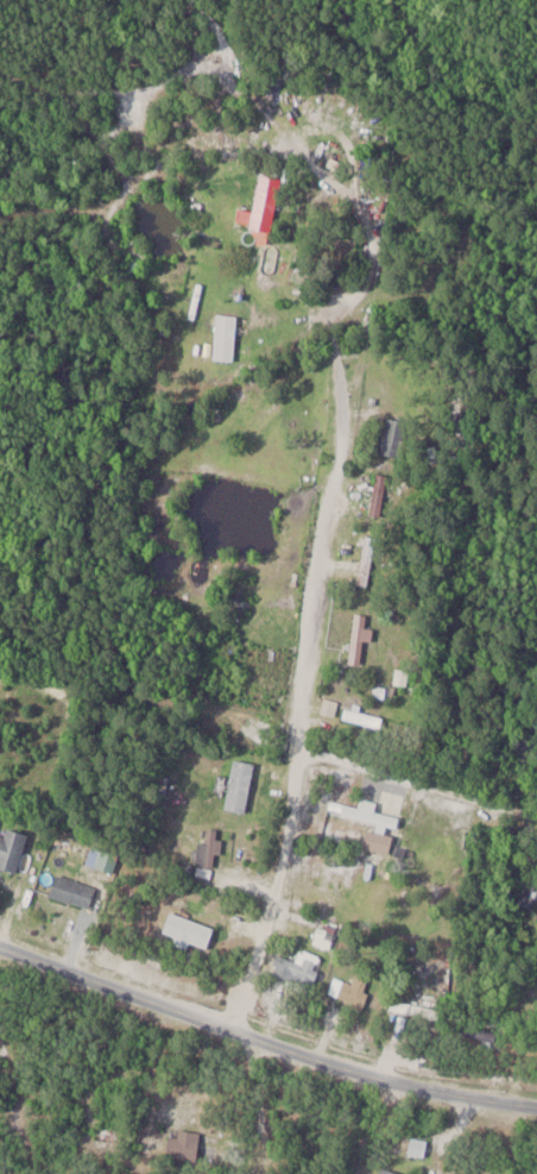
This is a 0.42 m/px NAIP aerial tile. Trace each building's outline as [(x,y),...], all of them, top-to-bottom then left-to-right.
[(274,230),(281,176),(259,174),(252,227),(274,230)] [(237,314),(216,314),(216,359),(237,359),(237,314)] [(401,456),(408,421),(388,417),(381,452),(401,456)] [(388,475),(377,473),(370,514),(381,515),(388,475)] [(368,585),(377,537),(367,535),(357,583),(368,585)] [(356,613),(351,664),(362,665),(365,639),(373,640),(374,627),(366,626),(367,614),(356,613)] [(335,699),(324,702),(327,714),(338,711),(335,699)] [(255,762),(234,758),(224,807),(246,811),(255,762)] [(345,803),(342,814),(397,826),(399,815),(361,807),(345,803)] [(19,870),(28,832),(7,827),(4,837),(0,836),(0,865),(19,870)] [(217,869),(221,829),(206,827),(205,841),(199,840),(196,867),(217,869)] [(390,853),(394,835),(369,829),(364,847),(390,853)] [(107,866),(108,851),(91,850),(90,865),(107,866)] [(97,888),(58,874),(51,894),(90,908),(97,888)] [(207,950),(215,926),(171,912),(163,936),(207,950)] [(305,957),(303,962),(286,955),(280,971),(313,984),(320,963),(305,957)] [(362,1008),(372,981),(355,975),(352,982),(336,976),(329,995),(362,1008)] [(199,1159),(199,1130),(171,1130),(171,1159),(199,1159)] [(410,1151),(423,1155),(427,1142),(414,1138),(410,1151)]
